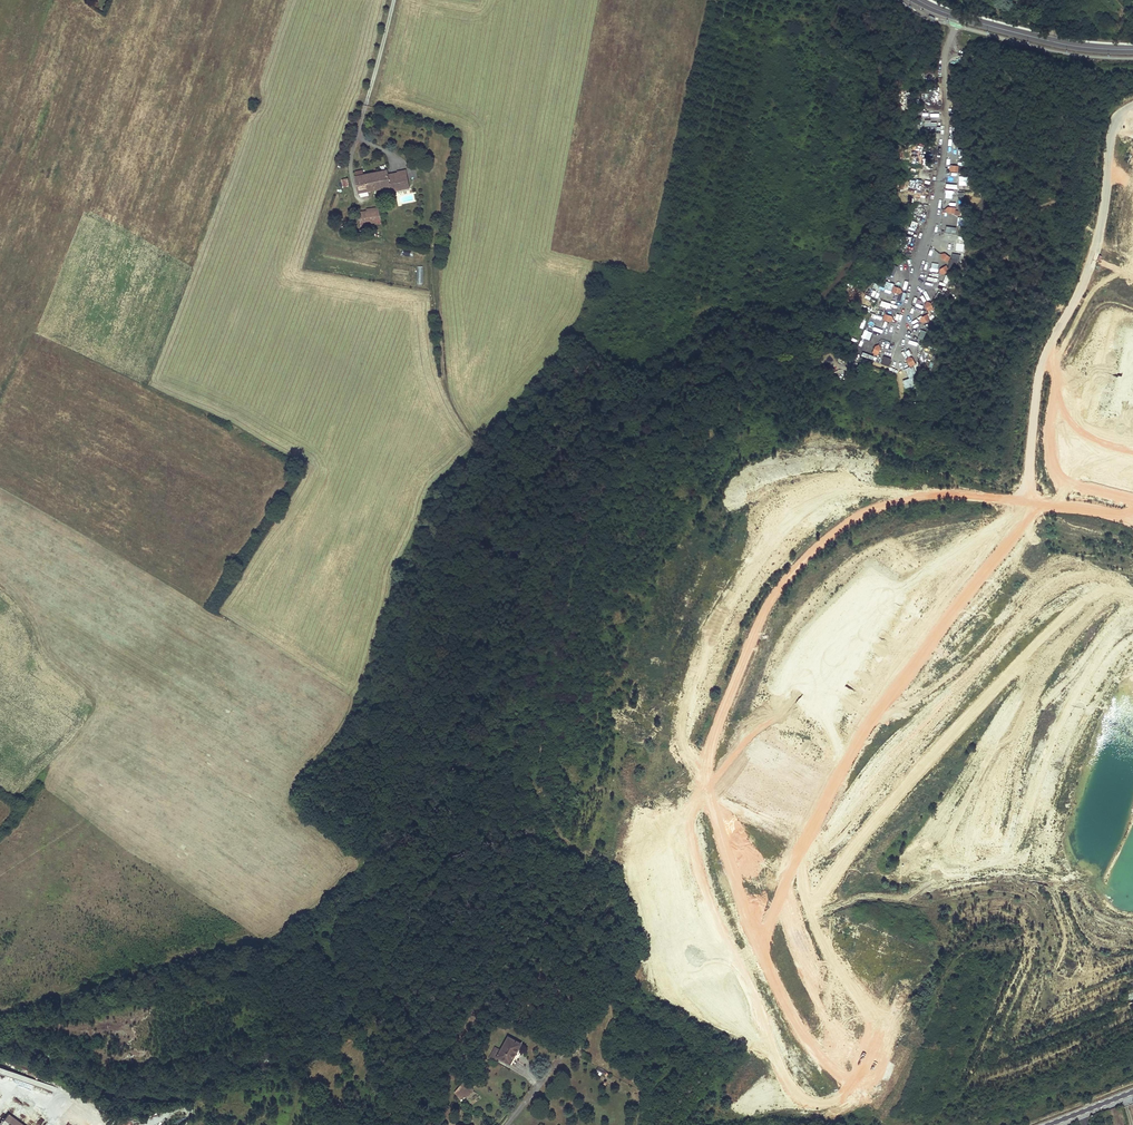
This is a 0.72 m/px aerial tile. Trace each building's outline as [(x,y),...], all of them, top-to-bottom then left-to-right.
[(389,174),(388,170),(370,173),(374,189),(383,187),(384,190),(390,189),(389,186),(391,186),(393,185),(394,191),(407,188),(405,180),(408,180),(406,174),(399,175),(399,172),(389,174)] [(363,172),(355,173),(358,192),(374,189),(370,173),(363,174),(363,172)] [(366,211),(359,212),(360,223),(380,218),(378,207),(366,209),(366,211)] [(965,226),(966,218),(958,218),(957,226),(965,226)] [(943,242),(952,244),(953,235),(945,234),(943,242)] [(955,251),(963,252),(964,244),(955,243),(955,251)] [(946,265),(941,269),(944,273),(949,271),(946,265)] [(866,327),(863,333),(873,336),(875,331),(866,327)] [(884,356),(881,364),(889,367),(891,359),(884,356)] [(914,386),(912,378),(903,381),(904,388),(914,386)] [(504,1060),(504,1059),(505,1059),(510,1061),(514,1054),(516,1054),(521,1044),(508,1037),(501,1050),(495,1047),(489,1059),(496,1062),(499,1057),(504,1060)] [(469,1084),(469,1085),(468,1085),(458,1096),(460,1100),(465,1096),(473,1091),(469,1084)] [(473,1091),(465,1096),(467,1100),(476,1093),(473,1091)] [(8,1115),(1,1124),(23,1124),(8,1115)]
